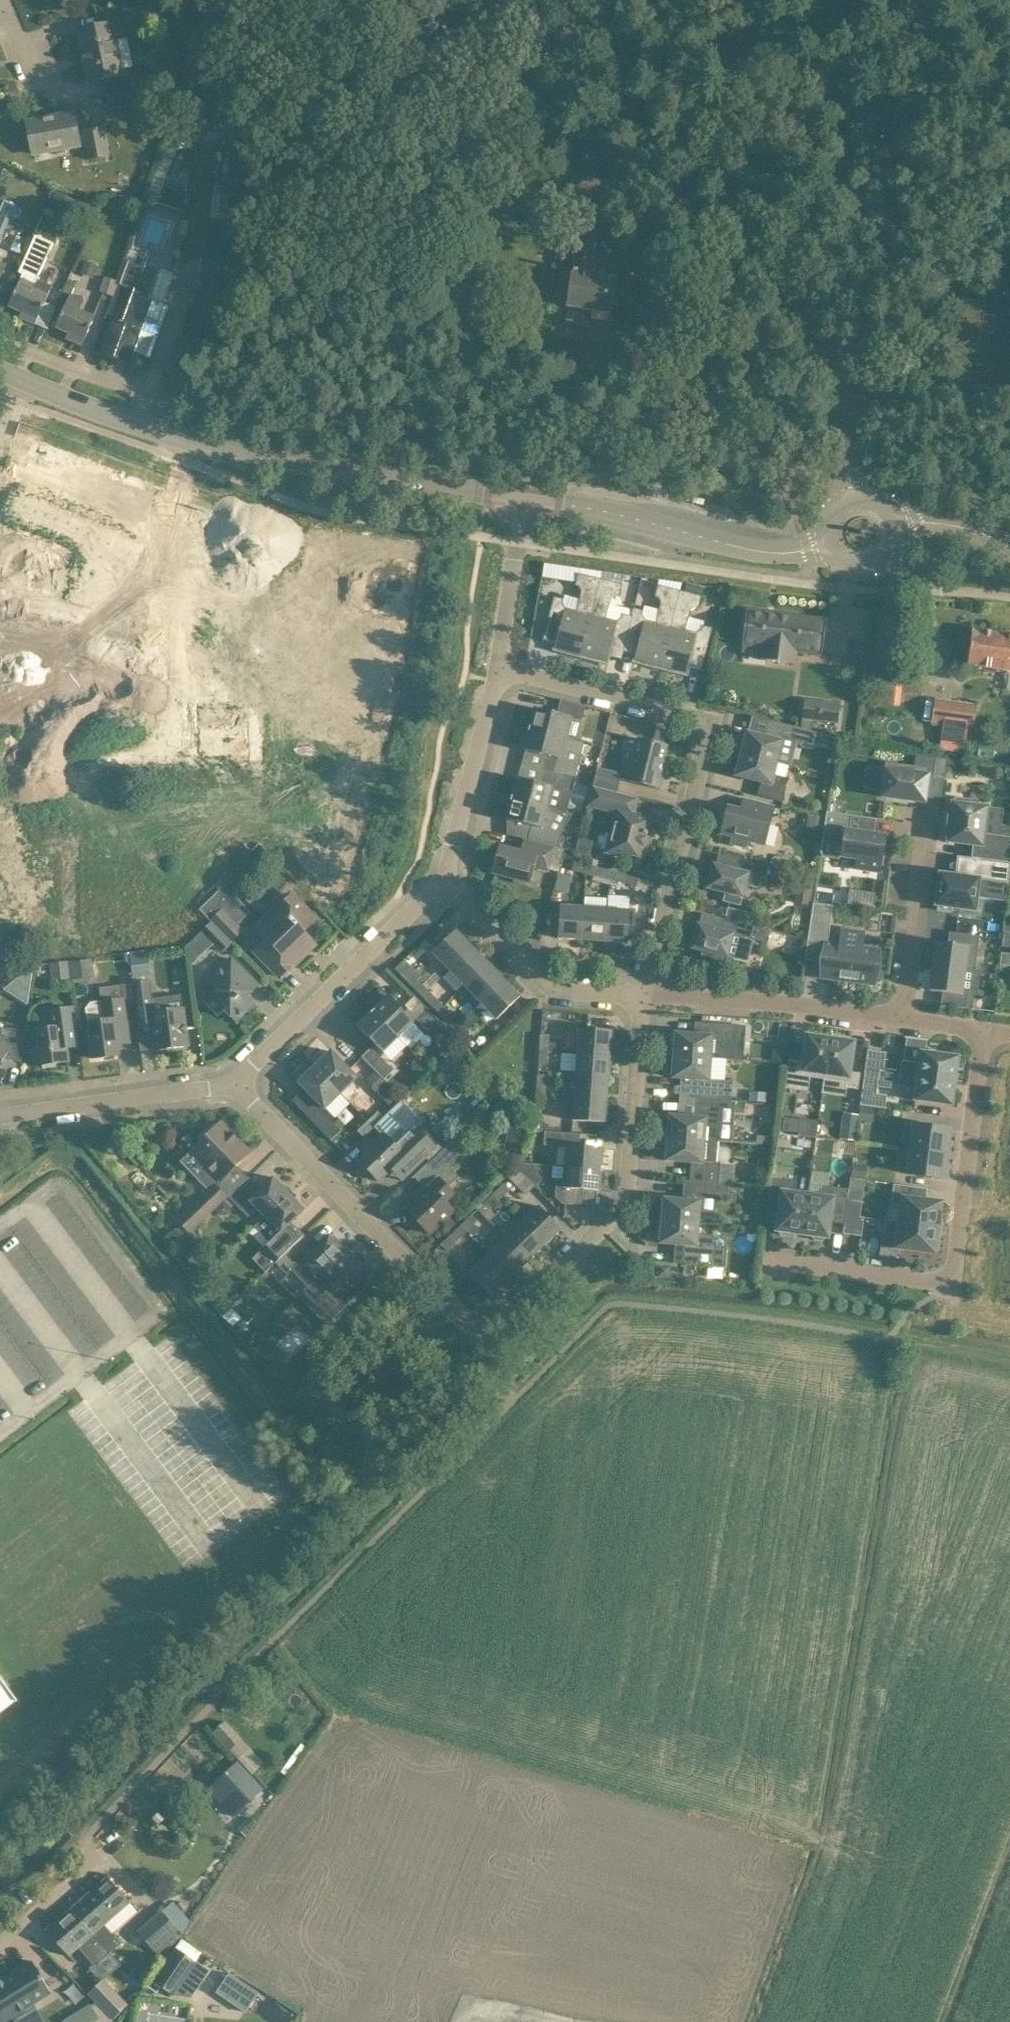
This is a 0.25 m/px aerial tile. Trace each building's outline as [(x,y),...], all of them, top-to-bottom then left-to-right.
[(123,11),(126,27),(157,21),(154,4),(123,11)] [(113,24),(98,27),(79,31),(89,82),(123,75),(113,24)] [(145,102),(139,76),(123,79),(129,106),(145,102)] [(199,87),(195,78),(188,82),(192,91),(199,87)] [(186,118),(206,118),(207,109),(202,109),(202,103),(186,102),(186,118)] [(27,123),(31,143),(33,154),(79,145),(79,144),(87,142),(90,159),(107,155),(105,148),(101,128),(84,131),(84,133),(77,134),(73,114),(27,123)] [(182,209),(188,189),(165,183),(159,202),(182,209)] [(214,186),(213,200),(226,201),(228,187),(214,186)] [(56,193),(52,204),(70,211),(75,201),(56,193)] [(2,238),(16,205),(14,205),(0,199),(0,242),(2,238)] [(72,210),(94,220),(98,209),(77,199),(72,210)] [(15,296),(10,307),(23,313),(20,319),(36,326),(44,308),(49,298),(47,297),(52,286),(37,279),(53,243),(35,236),(19,273),(25,276),(15,296)] [(567,305),(567,306),(611,313),(617,278),(593,274),(594,243),(575,242),(572,270),(571,270),(570,272),(559,271),(556,303),(567,305)] [(217,304),(219,258),(199,257),(196,303),(217,304)] [(111,335),(104,356),(128,364),(132,352),(133,350),(148,355),(155,337),(153,336),(160,316),(149,312),(154,297),(151,296),(159,273),(128,261),(109,313),(118,316),(111,335)] [(87,262),(81,274),(92,278),(97,266),(87,262)] [(104,277),(99,292),(113,297),(119,282),(104,277)] [(71,296),(62,316),(57,329),(70,334),(67,340),(83,347),(96,318),(81,311),(85,302),(71,296)] [(31,497),(36,478),(14,472),(17,459),(0,455),(0,490),(31,497)] [(1,525),(4,512),(26,517),(31,497),(9,492),(0,490),(0,525),(1,525)] [(15,563),(20,543),(0,539),(0,559),(15,563)] [(449,549),(448,556),(457,557),(459,558),(460,551),(459,551),(449,549)] [(362,550),(354,586),(369,590),(364,611),(356,644),(363,645),(392,652),(392,651),(400,619),(414,562),(362,550)] [(11,582),(15,563),(0,559),(0,580),(11,582)] [(344,573),(342,581),(354,584),(356,576),(344,573)] [(563,603),(564,599),(554,597),(543,640),(563,645),(561,653),(580,658),(600,579),(578,573),(575,585),(578,586),(581,591),(576,610),(566,608),(563,603)] [(610,657),(621,660),(634,608),(633,608),(631,616),(622,614),(621,618),(617,620),(606,618),(611,599),(616,596),(619,597),(622,585),(600,579),(580,658),(608,665),(610,657)] [(342,581),(340,589),(352,591),(354,584),(342,581)] [(687,584),(685,592),(701,596),(703,588),(687,584)] [(660,669),(680,591),(658,585),(655,597),(658,598),(661,603),(656,622),(646,619),(643,615),(644,611),(634,608),(621,660),(622,660),(624,652),(643,656),(641,665),(660,669)] [(340,589),(339,596),(350,599),(352,591),(340,589)] [(701,671),(712,628),(702,626),(701,630),(696,632),(686,630),(691,610),(696,608),(699,608),(702,596),(701,596),(685,592),(680,591),(660,669),(679,674),(681,666),(701,671)] [(339,596),(337,604),(348,607),(350,599),(339,596)] [(337,604),(335,612),(347,615),(348,607),(337,604)] [(742,645),(761,648),(759,659),(796,664),(797,652),(822,655),(826,619),(747,610),(742,645)] [(335,612),(333,620),(345,623),(347,615),(335,612)] [(333,620),(331,628),(343,630),(345,623),(333,620)] [(1009,671),(1009,634),(972,629),(967,665),(1009,671)] [(323,650),(321,657),(333,660),(335,652),(323,650)] [(321,657),(319,665),(331,668),(333,660),(321,657)] [(358,666),(353,687),(388,696),(393,675),(358,666)] [(881,703),(901,704),(902,682),(882,681),(881,703)] [(313,692),(311,700),(323,702),(325,695),(313,692)] [(967,727),(973,728),(976,705),(935,699),(932,723),(943,724),(967,727)] [(311,700),(309,707),(321,710),(323,702),(311,700)] [(534,708),(529,729),(565,738),(570,717),(582,720),(585,706),(562,700),(558,714),(534,708)] [(822,702),(820,721),(839,723),(841,705),(822,702)] [(747,732),(741,754),(777,763),(783,738),(813,744),(816,732),(775,721),(771,738),(747,732)] [(546,756),(543,769),(566,775),(575,778),(584,743),(565,738),(529,729),(523,750),(546,756)] [(625,780),(660,789),(664,773),(660,772),(667,745),(639,738),(632,764),(629,763),(625,780)] [(777,763),(741,754),(736,775),(761,782),(757,795),(783,802),(789,778),(774,775),(777,763)] [(933,779),(945,781),(947,760),(936,758),(933,779)] [(881,797),(925,802),(929,768),(886,762),(881,797)] [(590,767),(586,769),(585,774),(588,777),(593,776),(594,771),(590,767)] [(598,767),(593,786),(617,792),(622,773),(598,767)] [(516,777),(511,798),(547,808),(552,787),(563,790),(566,775),(543,769),(539,783),(516,777)] [(617,792),(593,786),(588,804),(617,812),(607,852),(630,858),(631,853),(643,856),(652,819),(633,814),(637,798),(617,792)] [(295,790),(293,798),(305,801),(307,793),(295,790)] [(293,798),(291,806),(303,809),(305,801),(293,798)] [(547,808),(511,798),(511,800),(507,799),(503,814),(507,815),(506,819),(542,828),(547,808)] [(947,842),(973,845),(971,858),(1009,863),(1009,825),(1000,824),(1002,812),(987,810),(987,807),(971,805),(972,800),(955,798),(954,803),(952,802),(950,818),(948,818),(947,827),(949,827),(947,842)] [(732,844),(745,847),(747,840),(764,845),(774,807),(769,806),(750,801),(747,811),(728,806),(721,833),(733,837),(732,844)] [(320,805),(315,828),(354,837),(356,828),(361,829),(364,815),(320,805)] [(826,812),(820,854),(821,854),(823,841),(842,844),(840,857),(855,859),(854,869),(880,873),(886,836),(849,830),(851,816),(826,812)] [(806,826),(823,830),(825,817),(808,814),(806,826)] [(315,828),(309,851),(353,862),(356,848),(352,846),(354,837),(315,828)] [(547,829),(542,844),(554,847),(558,848),(562,833),(547,829)] [(284,837),(282,844),(294,847),(296,840),(284,837)] [(492,873),(514,879),(513,881),(526,884),(526,882),(530,883),(534,867),(548,871),(554,847),(542,844),(523,839),(520,851),(499,846),(492,873)] [(282,844),(281,852),(292,855),(294,847),(282,844)] [(554,847),(548,871),(558,873),(564,850),(558,848),(554,847)] [(309,851),(303,876),(342,885),(345,874),(349,876),(353,862),(309,851)] [(935,906),(938,906),(938,911),(951,912),(951,908),(975,911),(977,898),(1006,901),(1008,886),(1008,884),(1009,867),(1009,863),(971,858),(969,877),(940,873),(935,906)] [(708,866),(705,879),(709,880),(707,888),(726,893),(723,902),(740,906),(742,897),(746,885),(753,887),(759,889),(762,877),(766,878),(769,866),(759,864),(740,859),(737,870),(713,864),(712,867),(708,866)] [(572,870),(577,871),(589,874),(591,865),(574,861),(572,870)] [(591,865),(589,874),(593,875),(592,881),(610,885),(611,880),(613,871),(591,865)] [(628,874),(613,871),(611,880),(626,883),(628,874)] [(811,894),(813,879),(798,877),(796,892),(811,894)] [(225,886),(201,909),(211,920),(232,942),(244,930),(237,923),(249,912),(225,886)] [(256,952),(267,962),(281,977),(301,957),(299,954),(305,948),(305,940),(300,935),(315,920),(301,906),(290,895),(261,924),(272,936),(256,952)] [(869,896),(867,907),(879,909),(880,898),(869,896)] [(626,907),(626,900),(586,898),(585,905),(626,907)] [(808,935),(828,938),(833,905),(813,903),(808,935)] [(558,938),(581,939),(584,907),(560,905),(558,938)] [(581,939),(604,941),(606,909),(584,907),(581,939)] [(606,909),(604,941),(627,943),(630,910),(606,909)] [(729,909),(726,919),(744,924),(746,924),(749,914),(729,909)] [(698,924),(691,948),(703,951),(701,961),(720,966),(722,956),(727,957),(727,956),(747,961),(753,940),(797,951),(801,938),(746,924),(744,924),(725,919),(722,930),(698,924)] [(200,932),(210,942),(222,953),(232,943),(221,932),(211,922),(200,932)] [(432,952),(449,969),(472,947),(456,930),(432,952)] [(936,943),(933,967),(965,971),(975,972),(979,936),(949,932),(948,944),(936,943)] [(425,941),(420,945),(425,950),(430,945),(425,941)] [(821,978),(874,985),(879,949),(826,942),(821,978)] [(449,969),(464,986),(488,963),(472,947),(449,969)] [(132,978),(145,976),(148,976),(145,954),(128,957),(131,978),(132,978)] [(69,962),(68,962),(70,979),(93,975),(91,959),(69,962)] [(244,971),(231,959),(209,981),(217,990),(206,1001),(219,1014),(224,1008),(236,1020),(250,1006),(243,999),(257,985),(244,971)] [(412,985),(422,996),(428,990),(418,980),(421,976),(405,960),(396,969),(402,975),(401,976),(411,986),(412,985)] [(70,979),(68,962),(53,965),(55,981),(70,979)] [(464,986),(480,1002),(504,979),(488,963),(464,986)] [(933,967),(929,991),(942,992),(941,1005),(966,1008),(966,1006),(968,994),(962,994),(965,971),(933,967)] [(24,972),(16,979),(29,987),(31,970),(28,968),(24,972)] [(981,974),(980,988),(996,990),(997,976),(981,974)] [(480,1002),(496,1019),(520,996),(504,979),(480,1002)] [(150,981),(132,983),(132,984),(134,1002),(135,1005),(137,1025),(152,1023),(156,1050),(188,1046),(186,1026),(183,1009),(154,1012),(150,981)] [(132,984),(121,985),(123,998),(126,998),(126,1003),(134,1002),(132,984)] [(87,1008),(89,1023),(88,1023),(90,1038),(93,1058),(118,1055),(117,1044),(129,1043),(123,998),(121,985),(99,988),(101,1000),(92,1002),(87,1008)] [(422,996),(437,1012),(443,1006),(428,990),(422,996)] [(388,996),(372,1011),(398,1037),(406,1046),(421,1032),(412,1023),(413,1022),(388,996)] [(411,1014),(417,1020),(427,1010),(421,1004),(411,1014)] [(437,1012),(453,1028),(459,1022),(443,1006),(437,1012)] [(79,1040),(76,1020),(74,1007),(49,1011),(52,1028),(37,1030),(39,1046),(35,1047),(38,1065),(43,1065),(43,1068),(56,1067),(56,1063),(68,1062),(65,1042),(79,1040)] [(398,1037),(372,1011),(357,1026),(382,1052),(398,1037)] [(463,1018),(459,1022),(453,1028),(463,1039),(469,1033),(466,1030),(470,1026),(463,1018)] [(675,1033),(674,1055),(727,1059),(743,1060),(746,1026),(722,1024),(702,1022),(701,1035),(675,1033)] [(9,1029),(2,1028),(1,1038),(0,1037),(0,1064),(3,1059),(21,1062),(24,1042),(25,1031),(9,1029)] [(579,1028),(578,1051),(610,1054),(612,1030),(579,1028)] [(541,1035),(540,1049),(548,1050),(549,1036),(541,1035)] [(824,1079),(831,1036),(827,1035),(824,1035),(821,1035),(819,1035),(818,1037),(807,1035),(803,1062),(789,1060),(784,1088),(808,1092),(810,1077),(824,1079)] [(837,1037),(831,1036),(824,1079),(846,1082),(845,1088),(858,1090),(860,1073),(849,1072),(853,1042),(842,1040),(842,1038),(839,1037),(837,1037)] [(959,1056),(924,1051),(926,1041),(927,1041),(927,1040),(903,1037),(903,1038),(904,1038),(900,1073),(955,1081),(959,1056)] [(771,1061),(787,1062),(789,1047),(773,1045),(771,1061)] [(362,1057),(384,1079),(393,1070),(371,1047),(362,1057)] [(548,1050),(540,1049),(539,1063),(547,1064),(548,1050)] [(867,1050),(863,1084),(877,1086),(879,1071),(883,1071),(886,1052),(867,1050)] [(331,1051),(315,1067),(340,1093),(356,1077),(331,1051)] [(578,1051),(576,1074),(608,1077),(610,1054),(578,1051)] [(727,1059),(674,1055),(672,1078),(698,1080),(697,1098),(731,1101),(733,1081),(725,1080),(727,1059)] [(415,1075),(421,1081),(431,1072),(425,1065),(415,1075)] [(340,1093),(315,1067),(299,1082),(324,1108),(340,1093)] [(373,1072),(361,1083),(374,1097),(386,1086),(373,1072)] [(955,1081),(900,1073),(898,1086),(915,1089),(913,1100),(952,1106),(955,1081)] [(576,1074),(574,1097),(606,1099),(608,1077),(576,1074)] [(538,1080),(537,1094),(545,1095),(546,1081),(538,1080)] [(877,1086),(863,1084),(860,1105),(861,1105),(871,1107),(875,1107),(885,1109),(886,1095),(876,1094),(877,1086)] [(751,1092),(750,1102),(763,1103),(764,1093),(751,1092)] [(545,1095),(537,1094),(536,1108),(544,1109),(545,1095)] [(606,1099),(574,1097),(572,1120),(605,1123),(606,1099)] [(372,1145),(357,1159),(359,1161),(359,1165),(365,1171),(369,1171),(379,1181),(397,1163),(408,1174),(423,1160),(430,1154),(436,1148),(416,1127),(423,1121),(402,1100),(376,1125),(384,1134),(372,1145)] [(304,1113),(330,1140),(340,1131),(314,1103),(304,1113)] [(669,1115),(668,1138),(705,1141),(718,1141),(720,1105),(716,1105),(696,1103),(695,1117),(669,1115)] [(871,1107),(861,1105),(859,1121),(873,1123),(875,1107),(871,1107)] [(378,1111),(368,1121),(373,1127),(383,1117),(378,1111)] [(845,1113),(841,1139),(855,1141),(859,1115),(845,1113)] [(782,1131),(798,1133),(800,1120),(784,1118),(782,1131)] [(373,1127),(368,1121),(357,1131),(363,1137),(373,1127)] [(191,1150),(205,1165),(221,1181),(235,1167),(250,1153),(237,1140),(239,1138),(233,1131),(230,1133),(220,1122),(191,1150)] [(505,1148),(523,1152),(529,1127),(510,1122),(505,1148)] [(913,1125),(910,1149),(949,1155),(951,1142),(948,1142),(949,1129),(913,1125)] [(566,1146),(564,1166),(601,1169),(603,1148),(579,1146),(580,1133),(545,1131),(544,1144),(566,1146)] [(757,1135),(756,1143),(773,1145),(774,1137),(757,1135)] [(419,1173),(432,1186),(407,1210),(429,1233),(453,1210),(444,1201),(453,1193),(449,1189),(459,1179),(450,1170),(469,1152),(455,1137),(412,1178),(412,1179),(419,1173)] [(692,1162),(691,1181),(719,1183),(720,1163),(716,1163),(718,1141),(705,1141),(668,1138),(666,1160),(692,1162)] [(816,1153),(843,1155),(844,1139),(817,1138),(816,1153)] [(949,1155),(910,1149),(907,1174),(943,1179),(944,1166),(947,1167),(949,1155)] [(514,1166),(534,1187),(535,1187),(544,1178),(536,1169),(531,1173),(526,1167),(530,1164),(518,1163),(514,1166)] [(867,1166),(853,1164),(851,1178),(865,1180),(867,1166)] [(534,1187),(514,1166),(506,1174),(526,1195),(534,1187)] [(601,1169),(564,1166),(563,1179),(557,1179),(555,1197),(562,1203),(575,1204),(576,1189),(600,1191),(601,1169)] [(257,1208),(265,1216),(291,1191),(286,1185),(284,1188),(273,1177),(259,1191),(247,1178),(228,1196),(240,1209),(248,1217),(257,1208)] [(791,1233),(802,1234),(807,1195),(795,1193),(797,1182),(771,1179),(766,1213),(778,1215),(776,1231),(779,1231),(779,1233),(781,1235),(788,1236),(791,1235),(791,1233)] [(729,1184),(719,1183),(691,1181),(690,1196),(727,1198),(729,1184)] [(504,1184),(494,1194),(499,1200),(510,1190),(504,1184)] [(902,1205),(900,1222),(937,1227),(941,1203),(925,1201),(927,1189),(893,1184),(891,1204),(902,1205)] [(214,1185),(187,1212),(178,1221),(188,1232),(198,1223),(214,1208),(223,1199),(225,1197),(214,1185)] [(807,1195),(802,1234),(812,1236),(812,1238),(814,1240),(822,1241),(824,1239),(824,1237),(828,1238),(830,1222),(844,1224),(847,1200),(849,1189),(821,1185),(819,1196),(807,1195)] [(262,1249),(275,1263),(304,1235),(292,1222),(305,1209),(294,1198),(296,1196),(291,1191),(265,1216),(254,1227),(269,1242),(262,1249)] [(499,1200),(494,1194),(484,1204),(490,1209),(499,1200)] [(663,1198),(662,1220),(698,1223),(700,1201),(663,1198)] [(224,1200),(223,1199),(214,1208),(215,1209),(220,1214),(226,1214),(232,1209),(231,1209),(225,1201),(224,1200)] [(862,1202),(847,1200),(844,1224),(843,1234),(861,1236),(864,1218),(860,1217),(862,1202)] [(539,1206),(522,1222),(544,1245),(561,1229),(539,1206)] [(756,1212),(754,1225),(763,1227),(765,1213),(756,1212)] [(471,1216),(461,1225),(467,1231),(477,1221),(471,1216)] [(698,1223),(662,1220),(660,1243),(697,1246),(714,1247),(715,1236),(697,1235),(698,1223)] [(937,1227),(900,1222),(885,1220),(883,1232),(898,1234),(896,1247),(934,1252),(934,1249),(937,1250),(939,1238),(936,1237),(937,1227)] [(522,1222),(505,1238),(528,1261),(544,1245),(522,1222)] [(461,1225),(451,1235),(457,1241),(467,1231),(461,1225)] [(333,1234),(331,1236),(329,1235),(316,1247),(304,1235),(275,1263),(287,1275),(305,1258),(321,1274),(347,1249),(333,1234)] [(457,1241),(451,1235),(441,1245),(447,1251),(457,1241)] [(505,1238),(489,1254),(511,1277),(528,1261),(505,1238)] [(347,1249),(321,1274),(308,1287),(336,1316),(360,1292),(348,1280),(361,1267),(350,1256),(353,1254),(347,1249)] [(684,1264),(712,1266),(713,1253),(685,1251),(684,1264)] [(511,1277),(489,1254),(468,1273),(494,1300),(502,1293),(498,1290),(511,1277)] [(240,1319),(230,1309),(223,1316),(233,1326),(240,1319)] [(275,1323),(268,1330),(275,1337),(278,1334),(279,1328),(275,1323)] [(11,1415),(0,1395),(0,1421),(11,1415)] [(17,1701),(0,1678),(0,1714),(17,1701)] [(216,1731),(231,1749),(241,1740),(227,1722),(216,1731)] [(232,1749),(240,1759),(253,1747),(245,1738),(232,1749)] [(238,1762),(213,1785),(229,1801),(224,1806),(234,1817),(263,1789),(238,1762)] [(108,1878),(71,1910),(110,1955),(122,1944),(105,1925),(130,1903),(121,1893),(108,1878)] [(137,1932),(162,1960),(174,1946),(181,1934),(189,1920),(173,1901),(137,1932)] [(110,1955),(71,1910),(46,1932),(59,1947),(68,1957),(81,1946),(98,1965),(110,1955)] [(175,1947),(148,1987),(157,1993),(161,1987),(173,1995),(191,1998),(209,1970),(196,1961),(176,1948),(175,1947)] [(13,2016),(11,2013),(31,2001),(32,2004),(51,1993),(52,1993),(33,1961),(32,1962),(0,1982),(0,2021),(3,2021),(13,2016)] [(229,1973),(217,1992),(246,2012),(258,1993),(229,1973)] [(128,2005),(103,1980),(88,1993),(113,2019),(128,2005)] [(64,2021),(95,2021),(100,2019),(91,2003),(63,2019),(64,2021)]
